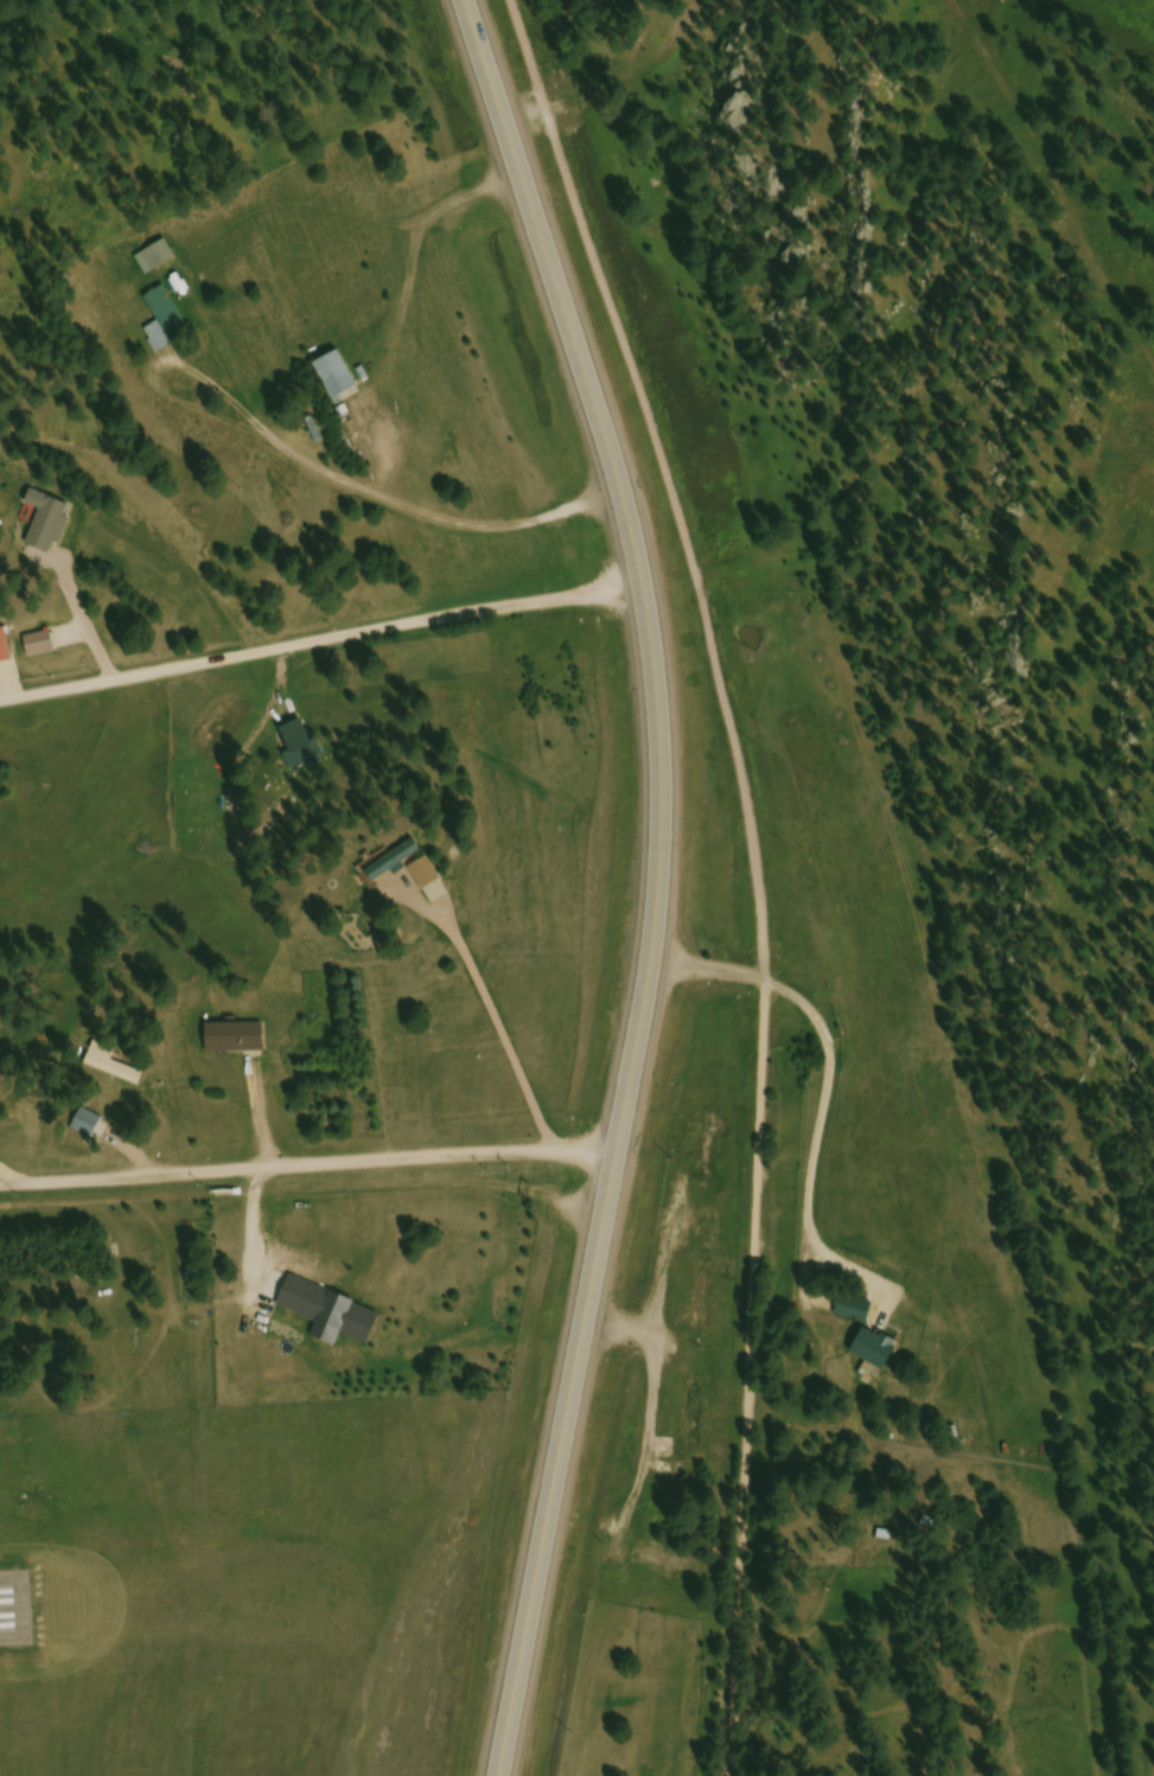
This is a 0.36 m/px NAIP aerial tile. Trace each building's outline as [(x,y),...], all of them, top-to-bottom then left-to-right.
[(179,261),(168,243),(138,261),(149,280),(179,261)] [(159,357),(192,339),(166,290),(147,300),(160,326),(146,333),(159,357)] [(318,366),(336,407),(362,396),(344,355),(318,366)] [(57,520),(51,528),(35,515),(21,533),(52,559),(73,533),(57,520)] [(9,632),(0,634),(0,669),(17,665),(9,632)] [(58,657),(54,635),(27,640),(31,661),(58,657)] [(378,886),(427,854),(418,841),(370,874),(378,886)] [(426,893),(442,888),(434,860),(417,865),(426,893)] [(268,1024),(209,1024),(209,1053),(268,1053),(268,1024)] [(119,1051),(97,1043),(88,1067),(142,1087),(147,1073),(115,1061),(119,1051)] [(75,1129),(94,1141),(106,1121),(87,1109),(75,1129)] [(838,1318),(871,1325),(875,1305),(843,1297),(838,1318)] [(855,1356),(889,1372),(902,1343),(868,1328),(855,1356)]
